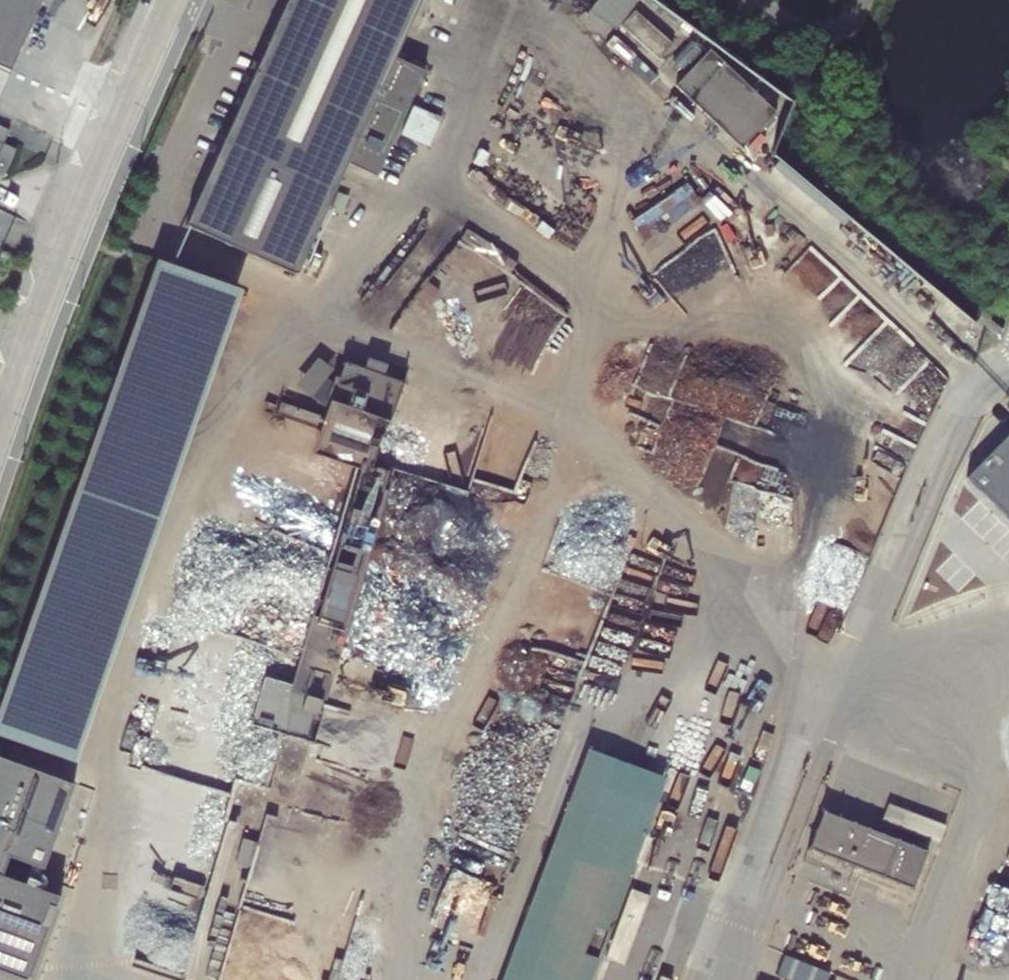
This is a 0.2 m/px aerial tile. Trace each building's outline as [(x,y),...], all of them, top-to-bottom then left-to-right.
[(9,72),(42,0),(0,0),(0,68),(9,72)] [(185,225),(296,275),(346,163),(376,176),(424,70),(394,57),(420,0),(287,0),(185,225)] [(615,32),(638,0),(597,0),(588,12),(615,32)] [(621,25),(658,59),(672,44),(635,9),(621,25)] [(708,49),(676,86),(741,148),(774,112),(708,49)] [(2,178),(15,150),(2,145),(9,130),(0,126),(0,177),(2,178)] [(156,259),(0,701),(0,735),(74,761),(240,289),(156,259)] [(311,453),(358,469),(361,462),(372,465),(403,382),(344,362),(338,378),(334,376),(332,383),(325,378),(333,369),(318,358),(296,385),(327,408),(324,417),(280,402),(276,415),(319,430),(311,453)] [(250,725),(309,742),(321,700),(326,702),(349,626),(313,616),(293,685),(264,677),(250,725)] [(664,777),(586,748),(501,979),(589,979),(664,777)] [(0,757),(0,971),(25,979),(34,979),(64,898),(37,888),(43,869),(74,784),(0,757)] [(934,822),(830,781),(814,821),(918,861),(934,822)] [(813,950),(786,940),(777,964),(804,974),(813,950)] [(777,970),(774,979),(795,979),(796,977),(777,970)]
